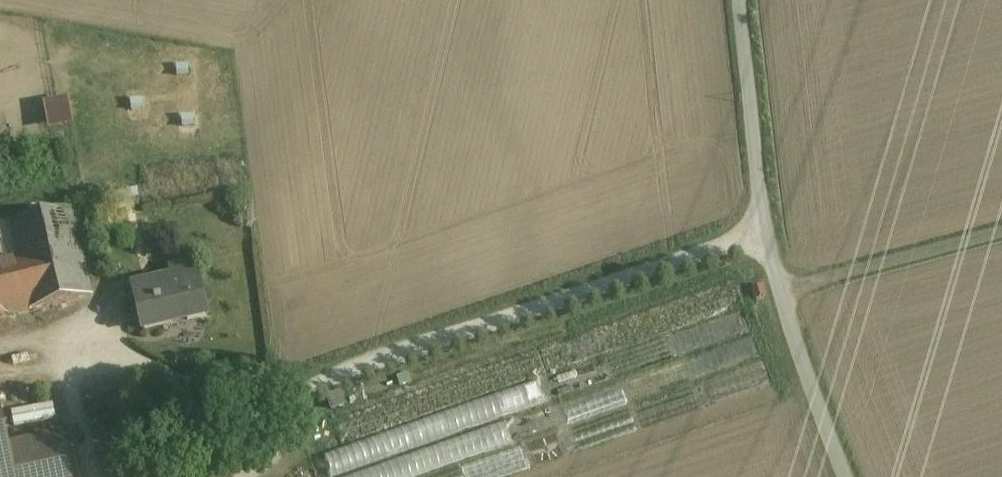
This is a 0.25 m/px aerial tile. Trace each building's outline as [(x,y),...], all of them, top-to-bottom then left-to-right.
[(69,104),(45,108),(48,126),(72,122),(69,104)] [(119,192),(120,200),(142,197),(141,189),(119,192)] [(74,209),(3,223),(12,269),(0,272),(0,323),(94,303),(74,209)] [(211,325),(202,277),(127,292),(137,340),(211,325)] [(58,445),(0,458),(0,476),(65,476),(58,445)]
